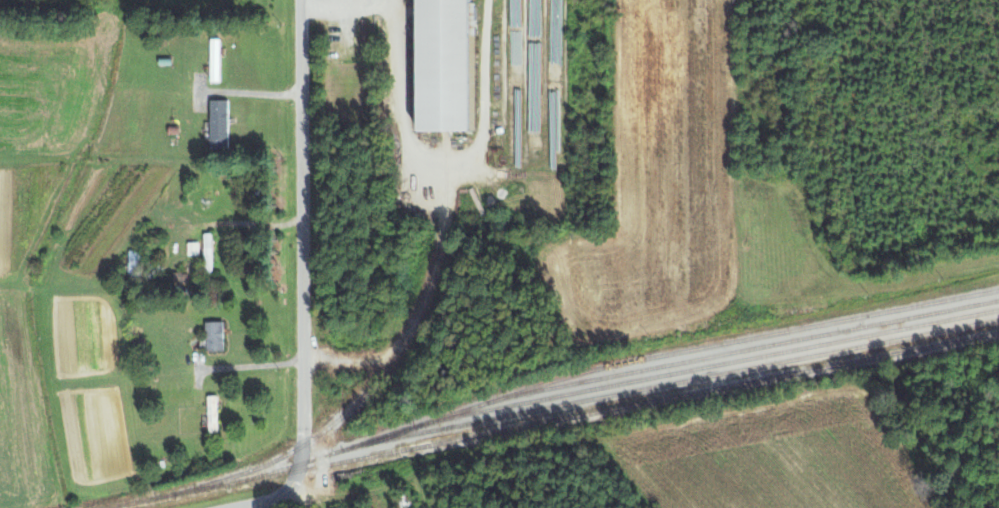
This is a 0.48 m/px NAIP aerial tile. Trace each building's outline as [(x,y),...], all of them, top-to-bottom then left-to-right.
[(476,0),(423,0),(424,134),(477,133),(476,0)] [(211,40),(212,82),(221,82),(221,39),(211,40)] [(229,100),(211,101),(211,149),(230,149),(229,100)] [(213,273),(213,234),(205,234),(205,274),(213,273)] [(200,255),(200,243),(188,243),(188,256),(200,255)] [(143,251),(130,251),(129,274),(142,274),(143,251)] [(207,350),(225,350),(224,320),(206,321),(207,350)] [(208,396),(209,432),(218,432),(218,395),(208,396)]
